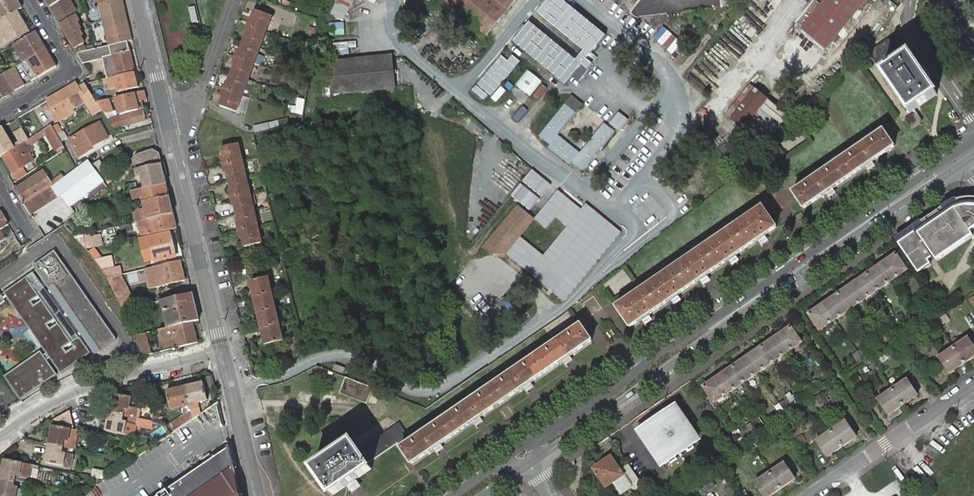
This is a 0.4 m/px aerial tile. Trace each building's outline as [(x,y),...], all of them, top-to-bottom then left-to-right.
[(18,11),(22,8),(18,0),(6,0),(0,4),(0,21),(18,11)] [(61,24),(76,15),(78,14),(71,0),(46,0),(61,24)] [(127,15),(123,0),(98,0),(103,21),(127,15)] [(329,14),(343,20),(352,0),(335,0),(329,14)] [(487,37),(508,11),(494,0),(442,0),(487,37)] [(508,11),(517,0),(494,0),(508,11)] [(563,0),(548,0),(537,13),(584,51),(576,60),(530,22),(514,42),(566,85),(573,77),(579,82),(598,59),(592,54),(607,36),(563,0)] [(865,0),(823,0),(799,29),(825,50),(865,0)] [(248,26),(266,32),(272,16),(256,10),(252,19),(251,18),(248,26)] [(18,11),(0,21),(0,40),(4,47),(30,32),(18,11)] [(73,46),(78,54),(87,52),(83,45),(85,44),(82,37),(83,36),(80,31),(82,30),(78,23),(80,22),(76,15),(61,24),(62,26),(67,36),(73,46)] [(128,42),(133,41),(127,15),(103,21),(109,46),(128,42)] [(244,42),(260,48),(266,32),(248,26),(246,34),(247,34),(244,42)] [(15,48),(23,63),(46,49),(36,32),(13,45),(15,48)] [(78,54),(83,63),(104,59),(107,75),(108,79),(135,72),(128,42),(109,46),(102,48),(100,48),(96,49),(87,52),(78,54)] [(237,58),(254,64),(260,48),(244,42),(241,50),(239,50),(237,58)] [(23,63),(21,64),(31,81),(56,66),(46,49),(23,63)] [(881,71),(909,113),(936,94),(908,53),(881,71)] [(392,55),(332,61),(335,94),(396,88),(392,55)] [(509,61),(502,55),(477,85),(491,96),(520,61),(513,56),(509,61)] [(232,74),(249,80),(254,64),(237,58),(234,65),(235,66),(232,74)] [(10,70),(5,74),(14,91),(20,88),(24,86),(14,68),(10,70)] [(529,96),(541,81),(526,69),(514,85),(529,96)] [(135,72),(108,79),(104,80),(105,84),(109,83),(112,94),(139,88),(135,72)] [(4,97),(14,91),(5,74),(0,77),(0,91),(4,97)] [(225,89),(243,96),(249,80),(232,74),(229,82),(228,82),(225,89)] [(77,83),(49,100),(59,117),(79,104),(86,101),(90,108),(97,103),(87,84),(80,88),(77,83)] [(749,85),(725,114),(765,146),(788,117),(749,85)] [(237,112),(243,96),(225,89),(222,97),(223,98),(220,106),(237,112)] [(143,111),(142,106),(148,104),(145,91),(115,98),(118,106),(121,117),(143,111)] [(301,114),(304,98),(295,97),(293,113),(301,114)] [(98,102),(103,110),(109,120),(115,118),(113,112),(117,110),(116,107),(118,106),(115,98),(107,100),(98,102)] [(583,152),(560,134),(578,111),(567,102),(541,135),(552,143),(550,146),(572,164),(574,161),(586,170),(618,130),(607,122),(583,152)] [(79,104),(59,117),(60,120),(81,107),(79,104)] [(115,118),(109,120),(114,129),(146,120),(143,111),(121,117),(115,118)] [(915,112),(904,117),(909,128),(921,123),(915,112)] [(288,118),(269,123),(270,131),(290,126),(288,118)] [(100,123),(70,139),(80,156),(92,150),(91,148),(108,138),(100,123)] [(254,126),(256,134),(270,131),(269,123),(254,126)] [(57,152),(64,147),(61,142),(57,135),(52,125),(24,143),(15,148),(2,157),(12,175),(35,161),(27,148),(47,134),(57,152)] [(0,129),(0,159),(15,148),(3,127),(0,129)] [(891,143),(883,131),(793,193),(804,208),(825,194),(833,189),(865,167),(872,162),(894,147),(891,143)] [(63,132),(57,135),(61,142),(67,138),(63,132)] [(224,165),(242,161),(238,144),(221,148),(223,156),(222,157),(224,165)] [(776,155),(784,154),(783,146),(775,147),(776,155)] [(125,186),(127,194),(132,192),(146,189),(167,185),(160,153),(153,150),(137,155),(134,158),(138,177),(142,176),(145,186),(141,187),(139,183),(125,186)] [(507,150),(499,157),(513,172),(521,164),(507,150)] [(89,160),(54,186),(70,209),(105,182),(89,160)] [(229,181),(246,177),(242,161),(224,165),(226,173),(227,173),(229,181)] [(503,184),(513,192),(531,168),(520,161),(503,184)] [(16,189),(24,203),(47,188),(52,185),(51,182),(45,186),(39,175),(16,189)] [(232,198),(250,194),(246,177),(229,181),(231,189),(230,190),(232,198)] [(24,203),(33,217),(50,206),(48,203),(59,196),(53,188),(54,187),(54,186),(52,185),(47,188),(24,203)] [(142,196),(144,203),(170,196),(167,185),(146,189),(132,192),(134,198),(142,196)] [(581,209),(558,191),(534,219),(546,228),(555,217),(567,226),(543,255),(520,237),(506,255),(568,302),(621,232),(586,203),(581,209)] [(237,214),(254,210),(250,194),(232,198),(234,206),(235,206),(237,214)] [(170,196),(144,203),(148,220),(174,214),(170,196)] [(916,270),(939,253),(944,256),(965,241),(965,236),(970,232),(973,229),(973,199),(971,198),(965,199),(959,200),(956,201),(957,204),(953,206),(953,207),(952,207),(947,211),(942,209),(922,223),(922,228),(917,232),(898,244),(916,270)] [(506,255),(534,219),(517,205),(482,248),(491,255),(506,255)] [(763,207),(617,307),(631,328),(642,320),(649,315),(671,300),(678,295),(700,280),(707,275),(729,260),(736,255),(758,240),(765,235),(776,228),(763,207)] [(240,231),(258,227),(254,210),(237,214),(239,222),(238,223),(240,231)] [(8,225),(1,212),(0,212),(0,230),(8,225)] [(140,229),(142,236),(177,228),(174,214),(148,220),(144,221),(146,228),(140,229)] [(44,235),(55,229),(51,222),(40,229),(44,235)] [(262,243),(258,227),(240,231),(242,239),(243,239),(245,247),(262,243)] [(896,241),(898,244),(917,232),(914,228),(896,241)] [(965,241),(973,236),(970,232),(965,236),(965,241)] [(75,237),(86,249),(107,244),(104,234),(90,238),(89,233),(81,235),(75,237)] [(169,233),(149,237),(155,262),(171,258),(169,246),(172,246),(169,233)] [(104,322),(90,302),(55,251),(38,263),(41,268),(36,271),(38,273),(39,272),(41,271),(94,347),(97,350),(115,338),(104,322)] [(916,270),(918,274),(944,256),(939,253),(916,270)] [(896,255),(881,264),(892,280),(906,271),(896,255)] [(94,260),(108,278),(121,275),(119,266),(113,268),(110,256),(94,260)] [(180,261),(152,267),(157,288),(185,281),(180,261)] [(881,264),(867,274),(878,291),(892,280),(881,264)] [(92,349),(39,272),(38,273),(35,275),(5,295),(57,371),(58,372),(92,349)] [(867,274),(852,285),(863,300),(878,291),(867,274)] [(108,278),(124,310),(137,307),(130,293),(121,275),(108,278)] [(255,297),(272,293),(269,278),(251,282),(255,297)] [(852,285),(837,294),(849,310),(863,300),(852,285)] [(259,313),(276,309),(272,293),(255,297),(255,298),(259,313)] [(193,322),(199,321),(193,294),(162,301),(169,328),(193,322)] [(837,294),(823,304),(835,320),(849,310),(837,294)] [(835,320),(823,304),(808,314),(820,330),(835,320)] [(262,329),(280,325),(276,309),(259,313),(259,314),(262,329)] [(943,315),(934,319),(936,325),(946,322),(943,315)] [(178,347),(198,343),(193,322),(169,328),(162,329),(159,330),(162,341),(176,338),(178,347)] [(283,340),(280,325),(262,329),(262,330),(266,344),(283,340)] [(411,441),(401,448),(412,464),(592,341),(581,325),(411,441)] [(791,327),(776,337),(787,353),(802,343),(791,327)] [(143,356),(150,354),(145,333),(137,335),(143,356)] [(776,337),(761,347),(773,363),(787,353),(776,337)] [(954,348),(964,363),(973,356),(973,345),(969,338),(954,348)] [(761,347),(747,357),(758,373),(773,363),(761,347)] [(964,363),(954,348),(939,358),(949,373),(964,363)] [(18,398),(55,373),(40,352),(4,378),(18,398)] [(747,357),(732,367),(743,383),(758,373),(747,357)] [(346,368),(335,364),(333,370),(343,374),(346,368)] [(732,367),(718,377),(729,393),(743,383),(732,367)] [(729,393),(718,377),(704,387),(715,402),(729,393)] [(365,404),(371,387),(343,378),(337,394),(365,404)] [(892,389),(903,405),(918,395),(907,379),(892,389)] [(203,383),(185,387),(188,400),(189,404),(196,403),(207,400),(203,383)] [(188,400),(185,387),(167,391),(171,409),(183,406),(183,408),(189,407),(189,404),(188,400)] [(888,415),(903,405),(892,389),(877,399),(888,415)] [(820,409),(829,405),(823,392),(814,396),(820,409)] [(129,407),(131,397),(114,394),(110,413),(124,415),(130,416),(137,418),(139,409),(129,407)] [(697,441),(675,406),(641,428),(664,463),(697,441)] [(192,419),(201,413),(198,408),(191,413),(192,419)] [(75,430),(70,411),(46,424),(53,426),(75,430)] [(134,436),(138,418),(137,418),(130,416),(124,415),(110,413),(107,431),(124,434),(134,436)] [(187,423),(192,419),(191,413),(184,418),(187,423)] [(747,434),(762,423),(757,417),(743,428),(747,434)] [(846,421),(832,431),(842,447),(857,436),(846,421)] [(398,443),(401,448),(411,441),(399,423),(359,450),(353,442),(314,469),(332,495),(372,469),(368,464),(398,443)] [(75,430),(53,426),(50,444),(69,448),(76,450),(80,431),(75,430)] [(842,447),(832,431),(817,441),(827,457),(842,447)] [(67,455),(69,448),(50,444),(46,463),(71,468),(73,456),(67,455)] [(234,468),(230,448),(159,495),(241,495),(234,468)] [(603,466),(614,459),(612,456),(601,463),(603,466)] [(633,486),(614,459),(603,466),(601,463),(593,467),(606,486),(616,480),(617,483),(621,481),(627,490),(633,486)] [(19,482),(24,483),(26,476),(30,477),(33,465),(22,463),(5,460),(1,478),(15,481),(19,482)] [(785,463),(769,474),(780,489),(795,478),(785,463)] [(92,477),(104,479),(105,472),(93,470),(92,477)] [(631,471),(626,475),(633,486),(639,482),(631,471)] [(769,474),(755,483),(764,495),(770,495),(780,489),(769,474)] [(60,486),(62,477),(55,476),(54,485),(60,486)] [(19,482),(15,481),(1,478),(0,485),(0,495),(16,495),(17,488),(19,482)] [(642,484),(635,489),(640,495),(650,495),(642,484)]
